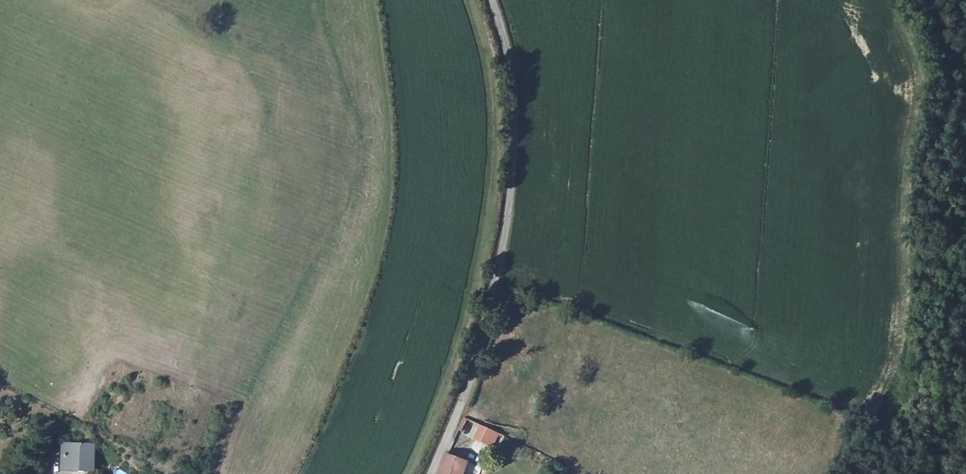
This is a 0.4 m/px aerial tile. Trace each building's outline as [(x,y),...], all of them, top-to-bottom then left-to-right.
[(499,434),(481,426),(475,438),(493,447),(499,434)] [(91,469),(92,447),(65,446),(64,468),(91,469)] [(467,462),(446,455),(439,473),(463,473),(467,462)]
